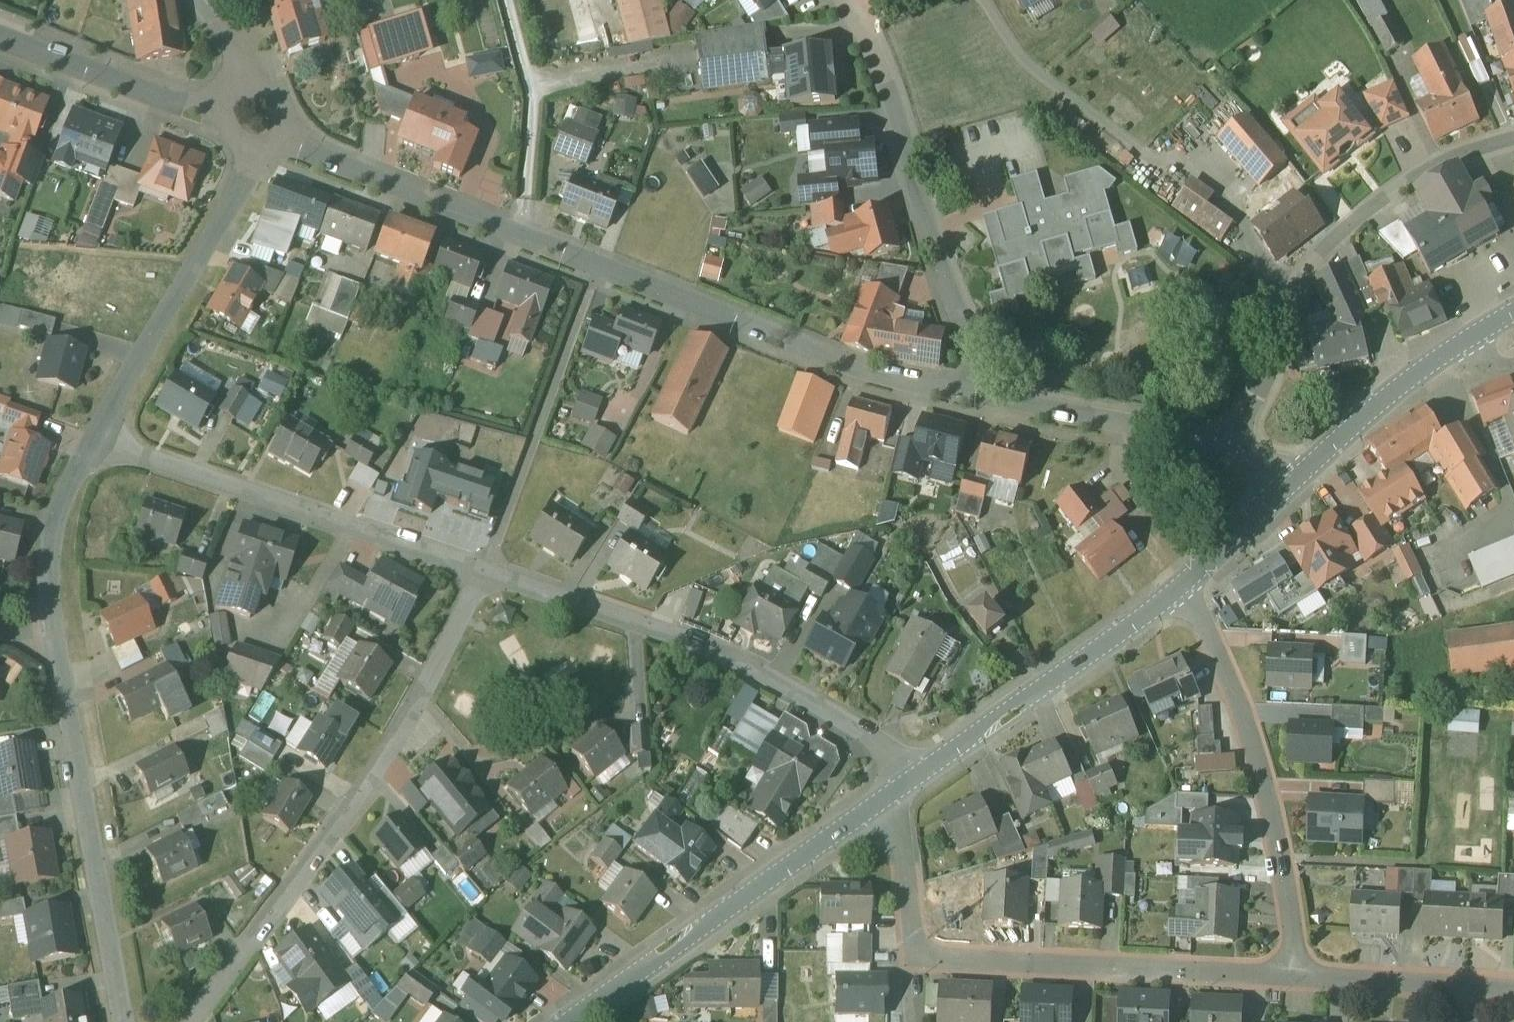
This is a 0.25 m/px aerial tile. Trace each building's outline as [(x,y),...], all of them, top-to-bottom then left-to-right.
[(135,31),(134,31),(139,62),(184,56),(180,25),(176,0),(130,0),(135,31)] [(275,21),(273,22),(283,55),(325,42),(319,21),(318,18),(310,20),(305,3),(314,0),(268,0),(275,21)] [(305,3),(310,20),(318,18),(319,21),(325,19),(327,15),(322,0),(314,0),(305,3)] [(631,47),(666,41),(666,39),(656,0),(619,0),(631,47)] [(754,3),(758,1),(764,10),(765,11),(779,2),(782,0),(752,0),(754,3)] [(1025,11),(1043,0),(1018,0),(1025,11)] [(1380,0),(1358,0),(1388,55),(1405,45),(1380,0)] [(1465,11),(1490,2),(1489,0),(1461,0),(1465,11)] [(779,2),(765,11),(764,10),(751,19),(755,26),(763,25),(790,20),(790,19),(779,2)] [(1490,2),(1465,11),(1472,28),(1489,22),(1487,15),(1494,13),(1490,2)] [(1494,13),(1487,15),(1489,22),(1513,92),(1513,6),(1494,13)] [(1118,19),(1095,33),(1101,44),(1124,30),(1118,19)] [(408,20),(370,31),(381,69),(382,69),(419,58),(408,20)] [(755,26),(696,36),(704,91),(770,82),(770,76),(789,74),(787,55),(767,57),(763,25),(755,26)] [(1442,47),(1414,61),(1428,89),(1456,76),(1442,47)] [(830,50),(787,55),(789,74),(793,105),(835,101),(830,50)] [(499,56),(468,62),(471,79),(502,73),(499,56)] [(415,101),(388,90),(382,69),(381,69),(369,72),(381,114),(406,124),(415,101)] [(1456,76),(1428,89),(1433,99),(1418,106),(1435,141),(1479,121),(1462,86),(1462,87),(1456,76)] [(1395,84),(1367,97),(1381,129),(1409,117),(1395,84)] [(4,86),(0,98),(0,132),(15,138),(31,144),(33,144),(33,143),(48,103),(6,87),(4,86)] [(1340,93),(1319,109),(1324,116),(1296,138),(1324,175),(1337,165),(1339,154),(1350,146),(1360,147),(1373,137),(1340,93)] [(455,106),(434,98),(431,107),(451,116),(455,106)] [(431,107),(415,101),(406,124),(398,143),(418,150),(419,149),(438,157),(434,168),(460,178),(476,138),(460,132),(464,121),(451,116),(431,107)] [(121,130),(74,112),(58,155),(105,172),(121,130)] [(806,116),(781,119),(782,133),(797,132),(797,129),(807,128),(806,116)] [(1288,162),(1249,117),(1221,140),(1260,186),(1288,162)] [(597,137),(565,124),(554,153),(586,165),(597,137)] [(858,124),(812,128),(815,153),(828,152),(831,177),(831,187),(837,186),(878,183),(875,146),(860,147),(858,124)] [(3,152),(0,160),(0,197),(14,202),(21,183),(31,157),(27,155),(31,144),(15,138),(9,154),(3,152)] [(202,160),(156,143),(142,182),(169,192),(168,196),(186,203),(202,160)] [(31,157),(21,183),(32,187),(42,161),(31,157)] [(716,190),(700,166),(689,174),(705,198),(716,190)] [(111,167),(107,178),(104,176),(96,196),(114,202),(125,172),(111,167)] [(1458,168),(1417,192),(1430,214),(1427,216),(1430,220),(1407,234),(1431,275),(1498,237),(1471,191),(1458,168)] [(125,172),(114,202),(134,209),(140,191),(135,189),(139,177),(125,172)] [(1038,175),(1012,182),(1019,208),(984,218),(1006,293),(991,297),(997,320),(1020,313),(1016,300),(1035,295),(1031,281),(1051,276),(1051,278),(1076,270),(1080,285),(1097,280),(1091,258),(1076,263),(1074,257),(1093,251),(1094,254),(1117,247),(1119,257),(1138,252),(1131,226),(1116,230),(1107,201),(1100,203),(1092,173),(1066,180),(1070,196),(1046,203),(1038,175)] [(831,177),(801,179),(803,207),(813,207),(839,204),(837,186),(831,187),(831,177)] [(620,196),(574,178),(560,211),(607,229),(620,196)] [(753,206),(776,194),(767,178),(745,189),(753,206)] [(330,200),(278,180),(265,212),(296,224),(318,232),(330,200)] [(1234,225),(1186,190),(1174,206),(1223,241),(1234,225)] [(1278,217),(1260,231),(1281,258),(1329,221),(1307,193),(1278,217)] [(1264,198),(1246,212),(1260,231),(1278,217),(1264,198)] [(380,218),(334,200),(321,235),(366,252),(380,218)] [(839,204),(813,207),(815,229),(844,227),(846,226),(844,204),(839,204)] [(889,209),(850,220),(853,229),(829,236),(834,254),(841,255),(865,248),(868,258),(900,248),(889,209)] [(296,224),(265,212),(251,251),(281,262),(296,224)] [(29,213),(21,237),(48,246),(56,222),(29,213)] [(714,238),(724,239),(728,220),(718,218),(714,238)] [(434,238),(389,221),(375,255),(400,264),(421,272),(424,265),(434,238)] [(483,257),(445,243),(433,275),(471,289),(483,257)] [(1352,248),(1338,255),(1345,266),(1360,259),(1352,248)] [(724,261),(707,257),(702,279),(719,283),(724,261)] [(1415,294),(1403,266),(1370,281),(1360,259),(1345,266),(1368,316),(1389,306),(1405,340),(1445,322),(1429,287),(1415,294)] [(421,272),(400,264),(390,288),(422,300),(434,269),(424,265),(421,272)] [(274,274),(254,266),(246,280),(261,288),(260,289),(264,291),(274,274)] [(554,283),(509,266),(496,299),(520,308),(540,315),(542,316),(554,283)] [(910,270),(883,266),(874,292),(898,301),(898,302),(910,270)] [(1345,266),(1317,278),(1315,283),(1334,324),(1359,318),(1359,319),(1368,316),(1345,266)] [(246,280),(233,272),(211,310),(239,326),(260,289),(261,288),(246,280)] [(274,274),(264,291),(272,296),(283,277),(274,274)] [(358,286),(338,278),(332,293),(353,301),(358,286)] [(874,292),(866,289),(845,344),(877,356),(937,366),(943,333),(902,326),(906,313),(895,309),(898,301),(874,292)] [(468,305),(453,299),(445,320),(460,326),(468,305)] [(479,309),(468,305),(460,326),(471,330),(479,309)] [(540,315),(520,308),(509,338),(529,346),(540,315)] [(503,318),(479,309),(471,330),(468,337),(480,341),(472,361),(496,370),(503,350),(493,346),(503,318)] [(641,318),(623,311),(616,329),(611,343),(618,346),(647,357),(660,323),(642,316),(641,318)] [(56,321),(21,312),(17,327),(52,337),(56,321)] [(1334,324),(1309,331),(1313,349),(1319,370),(1369,357),(1359,319),(1359,318),(1334,324)] [(595,321),(583,353),(611,364),(618,346),(611,343),(616,329),(595,321)] [(727,352),(691,335),(673,372),(710,389),(727,352)] [(85,352),(49,342),(39,381),(74,391),(85,352)] [(1313,349),(1296,353),(1301,374),(1319,370),(1313,349)] [(710,389),(673,372),(652,418),(688,434),(710,389)] [(215,399),(176,376),(157,407),(181,422),(182,420),(197,429),(215,399)] [(835,389),(800,376),(779,430),(814,443),(835,389)] [(1474,395),(1486,428),(1495,424),(1513,417),(1513,381),(1474,395)] [(249,397),(235,389),(221,412),(235,421),(249,397)] [(585,390),(574,417),(596,426),(607,399),(585,390)] [(892,410),(853,399),(845,430),(867,436),(885,440),(892,410)] [(40,416),(9,405),(4,421),(17,426),(14,435),(31,441),(40,416)] [(1424,408),(1368,443),(1389,475),(1390,477),(1405,468),(1414,462),(1421,474),(1438,464),(1431,452),(1446,442),(1444,440),(1424,408)] [(1495,424),(1507,458),(1513,455),(1513,417),(1495,424)] [(965,428),(924,418),(917,445),(915,457),(923,459),(934,462),(955,467),(965,428)] [(332,447),(288,421),(269,454),(285,463),(286,462),(310,476),(318,461),(322,464),(332,447)] [(411,426),(396,451),(408,459),(423,434),(411,426)] [(1466,427),(1444,440),(1446,442),(1431,452),(1438,464),(1467,510),(1499,491),(1480,460),(1485,457),(1466,427)] [(614,440),(593,428),(584,446),(605,457),(614,440)] [(867,436),(845,430),(837,463),(859,468),(867,436)] [(14,435),(0,473),(0,477),(33,488),(39,470),(42,470),(45,459),(44,457),(48,447),(31,441),(14,435)] [(1032,447),(989,436),(977,479),(990,483),(991,478),(1022,487),(1032,447)] [(376,453),(354,440),(345,455),(368,468),(376,453)] [(917,445),(898,441),(890,473),(918,480),(923,459),(915,457),(917,445)] [(425,457),(417,470),(405,463),(387,494),(410,508),(408,511),(424,521),(450,476),(438,469),(437,464),(425,457)] [(955,467),(934,462),(930,477),(951,482),(955,467)] [(1389,475),(1360,493),(1376,518),(1381,527),(1425,500),(1405,468),(1390,477),(1389,475)] [(977,479),(966,476),(956,512),(980,519),(990,483),(977,479)] [(487,492),(465,479),(456,494),(478,508),(487,492)] [(504,492),(491,485),(487,492),(478,508),(491,515),(504,492)] [(1083,486),(1059,505),(1080,531),(1094,520),(1104,533),(1113,526),(1103,513),(1104,512),(1083,486)] [(186,516),(146,502),(136,535),(144,538),(143,542),(160,548),(161,543),(175,548),(186,516)] [(649,515),(629,502),(618,520),(638,533),(649,515)] [(899,506),(884,502),(878,527),(894,524),(899,506)] [(591,532),(551,507),(531,539),(571,564),(591,532)] [(1331,516),(1287,543),(1300,564),(1306,574),(1317,591),(1342,576),(1341,574),(1340,575),(1334,566),(1348,558),(1355,553),(1331,516)] [(1376,518),(1350,534),(1367,562),(1392,546),(1381,527),(1376,518)] [(0,522),(0,559),(13,562),(21,527),(0,522)] [(1104,533),(1078,553),(1100,581),(1136,553),(1114,525),(1113,526),(1104,533)] [(268,534),(244,526),(232,562),(258,571),(287,580),(298,545),(268,535),(268,534)] [(668,558),(629,534),(608,566),(647,591),(668,558)] [(879,547),(857,534),(849,549),(871,561),(879,547)] [(1469,557),(1482,589),(1513,576),(1513,539),(1469,557)] [(1300,564),(1287,543),(1261,559),(1265,565),(1266,566),(1279,558),(1288,571),(1300,564)] [(843,559),(821,546),(800,584),(799,585),(808,590),(822,598),(831,580),(843,559)] [(1408,547),(1395,553),(1409,582),(1422,576),(1408,547)] [(871,561),(849,549),(843,559),(831,580),(855,593),(872,562),(871,561)] [(209,562),(184,554),(177,572),(202,580),(209,562)] [(1279,558),(1266,566),(1265,565),(1252,573),(1253,574),(1231,588),(1246,611),(1268,598),(1280,618),(1319,594),(1317,591),(1306,574),(1294,581),(1288,571),(1279,558)] [(1348,558),(1334,566),(1340,575),(1341,574),(1342,576),(1354,568),(1348,558)] [(225,583),(217,609),(250,620),(262,582),(255,579),(258,571),(232,562),(226,583),(225,583)] [(422,586),(381,563),(369,584),(358,578),(352,588),(373,599),(370,605),(389,615),(387,619),(403,628),(415,606),(412,604),(422,586)] [(358,578),(339,568),(326,590),(340,597),(346,599),(352,588),(358,578)] [(800,584),(773,570),(762,590),(797,610),(808,590),(799,585),(800,584)] [(177,601),(166,578),(149,586),(161,609),(177,601)] [(762,590),(756,587),(740,618),(740,619),(737,625),(753,634),(757,628),(780,641),(797,610),(762,590)] [(890,599),(872,589),(863,605),(881,615),(890,599)] [(340,597),(326,590),(322,596),(337,604),(340,597)] [(697,621),(707,596),(695,591),(684,616),(697,621)] [(841,604),(831,622),(822,617),(804,649),(821,659),(822,658),(844,670),(861,640),(868,644),(883,616),(881,615),(863,605),(850,598),(847,604),(841,604)] [(138,599),(102,617),(117,648),(153,630),(138,599)] [(1005,624),(988,603),(971,617),(988,638),(1005,624)] [(184,615),(166,624),(176,644),(194,634),(184,615)] [(230,615),(213,617),(216,643),(233,641),(230,615)] [(354,626),(337,617),(324,640),(341,649),(354,626)] [(947,637),(915,619),(903,640),(908,643),(889,676),(916,691),(947,637)] [(1448,638),(1453,677),(1507,670),(1509,682),(1513,681),(1513,629),(1448,638)] [(1368,638),(1343,636),(1342,664),(1366,665),(1368,638)] [(189,641),(177,646),(183,659),(195,654),(189,641)] [(177,646),(160,655),(171,677),(188,669),(183,659),(177,646)] [(391,666),(360,647),(338,682),(368,701),(391,666)] [(280,663),(236,648),(227,664),(231,666),(225,678),(263,691),(280,663)] [(1314,651),(1270,648),(1268,687),(1312,690),(1314,651)] [(12,688),(27,671),(13,660),(0,675),(0,678),(12,688)] [(1183,663),(1156,675),(1154,671),(1137,679),(1152,713),(1180,701),(1183,706),(1200,698),(1191,677),(1190,678),(1183,663)] [(152,675),(117,693),(132,723),(167,705),(152,675)] [(316,707),(297,695),(290,707),(309,719),(316,707)] [(1122,700),(1080,719),(1096,756),(1098,756),(1096,752),(1120,742),(1121,745),(1138,738),(1122,700)] [(1213,707),(1199,708),(1200,728),(1197,728),(1198,739),(1199,739),(1215,738),(1213,707)] [(1365,709),(1333,707),(1333,722),(1365,724),(1365,709)] [(223,708),(203,718),(209,730),(226,722),(223,708)] [(1481,713),(1451,710),(1449,733),(1479,736),(1481,713)] [(203,718),(172,733),(178,746),(209,730),(203,718)] [(803,731),(782,718),(753,767),(769,776),(744,817),(759,826),(758,827),(774,837),(799,795),(801,796),(810,781),(814,784),(825,782),(835,765),(833,754),(817,743),(806,746),(803,731)] [(345,738),(319,722),(299,753),(325,769),(345,738)] [(1334,728),(1291,725),(1289,763),(1332,765),(1334,728)] [(647,728),(631,729),(633,756),(649,755),(647,728)] [(722,728),(677,802),(688,809),(733,736),(722,728)] [(624,755),(602,729),(572,753),(593,780),(624,755)] [(283,746),(257,730),(248,744),(274,760),(283,746)] [(1215,738),(1199,739),(1199,745),(1198,745),(1199,760),(1222,758),(1221,744),(1216,744),(1215,738)] [(274,760),(248,744),(239,758),(265,774),(274,760)] [(1057,744),(1029,756),(1028,756),(1029,757),(1019,761),(1035,796),(1044,792),(1058,786),(1057,783),(1070,777),(1071,776),(1065,762),(1057,744)] [(675,745),(664,762),(672,768),(683,750),(675,745)] [(32,747),(0,753),(0,805),(12,803),(41,798),(32,747)] [(175,749),(136,769),(150,796),(154,794),(170,786),(189,777),(175,749)] [(1078,757),(1065,762),(1071,776),(1070,777),(1076,790),(1090,784),(1087,777),(1078,757)] [(1035,796),(1019,761),(1003,768),(1002,768),(1025,819),(1050,808),(1050,807),(1044,792),(1035,796)] [(566,791),(543,762),(508,790),(530,818),(551,801),(553,803),(566,791)] [(459,777),(448,763),(437,773),(433,773),(424,779),(424,783),(422,785),(435,800),(431,804),(458,836),(458,837),(465,832),(489,813),(489,812),(471,791),(472,789),(461,775),(459,777)] [(1109,768),(1087,777),(1090,784),(1095,796),(1117,786),(1109,768)] [(1070,777),(1057,783),(1058,786),(1044,792),(1050,807),(1078,795),(1076,790),(1070,777)] [(419,782),(401,797),(416,816),(431,804),(435,800),(422,785),(419,782)] [(1396,784),(1365,782),(1364,799),(1383,800),(1383,806),(1395,807),(1396,784)] [(311,799),(286,783),(264,818),(289,834),(311,799)] [(1090,784),(1076,790),(1078,795),(1086,814),(1100,808),(1095,796),(1090,784)] [(170,786),(154,794),(157,802),(174,794),(170,786)] [(1178,795),(1147,813),(1146,822),(1177,824),(1178,811),(1177,810),(1178,795)] [(1210,796),(1178,795),(1177,810),(1178,811),(1197,811),(1196,817),(1209,818),(1210,796)] [(218,796),(208,801),(214,813),(224,808),(218,796)] [(665,803),(656,796),(650,804),(660,811),(665,803)] [(981,800),(945,817),(960,851),(997,834),(981,800)] [(1343,804),(1328,804),(1329,801),(1311,800),(1309,842),(1310,842),(1310,840),(1341,842),(1341,844),(1362,845),(1363,828),(1359,828),(1359,805),(1364,805),(1365,803),(1343,802),(1343,804)] [(208,801),(195,807),(201,819),(214,813),(208,801)] [(682,813),(666,801),(665,803),(660,811),(653,821),(668,832),(669,832),(669,830),(669,831),(682,813)] [(15,817),(12,803),(0,805),(0,819),(15,817)] [(744,817),(725,805),(708,830),(740,853),(758,827),(759,826),(744,817)] [(195,807),(177,816),(183,828),(201,819),(195,807)] [(426,850),(398,816),(372,838),(400,871),(424,851),(426,850)] [(1023,844),(1010,816),(996,823),(1009,850),(1023,844)] [(0,819),(0,843),(5,842),(19,840),(15,817),(0,819)] [(1209,818),(1196,817),(1195,865),(1237,867),(1238,819),(1209,818)] [(551,843),(536,826),(525,835),(539,852),(551,843)] [(714,852),(686,831),(680,839),(669,831),(669,832),(669,840),(650,826),(635,847),(687,885),(701,866),(703,867),(714,852)] [(465,832),(458,837),(458,836),(443,848),(464,873),(485,856),(473,842),(465,832)] [(198,852),(188,833),(181,837),(191,856),(198,852)] [(47,836),(19,840),(5,842),(8,857),(0,858),(0,887),(53,879),(47,836)] [(181,836),(147,853),(162,884),(197,868),(191,856),(181,837),(181,836)] [(621,852),(605,841),(591,861),(607,872),(621,852)] [(443,849),(430,858),(446,877),(458,867),(443,849)] [(1049,857),(1034,856),(1033,883),(1048,884),(1049,857)] [(350,869),(320,893),(345,923),(342,925),(364,952),(406,918),(383,891),(374,898),(350,869)] [(1125,870),(1109,869),(1107,897),(1123,898),(1125,870)] [(1415,872),(1400,871),(1398,895),(1414,896),(1415,872)] [(1433,873),(1415,872),(1414,896),(1413,904),(1426,905),(1426,898),(1432,898),(1433,873)] [(627,873),(603,906),(631,926),(655,894),(627,873)] [(1499,876),(1498,901),(1505,902),(1505,903),(1513,904),(1513,877),(1499,876)] [(227,886),(243,899),(249,891),(233,878),(227,886)] [(1025,928),(1028,881),(989,880),(989,881),(992,881),(991,907),(988,907),(987,926),(1025,928)] [(1220,881),(1189,880),(1188,894),(1199,894),(1199,892),(1220,893),(1220,881)] [(410,884),(393,898),(405,913),(425,896),(412,881),(410,884)] [(562,896),(547,885),(534,903),(549,915),(562,896)] [(1103,888),(1064,886),(1062,929),(1101,931),(1101,930),(1100,930),(1101,909),(1102,909),(1103,888)] [(870,889),(820,889),(820,926),(870,926),(870,889)] [(1220,893),(1199,892),(1199,894),(1198,918),(1179,918),(1178,939),(1197,940),(1197,942),(1234,944),(1235,913),(1236,913),(1237,894),(1220,893)] [(1402,899),(1354,896),(1352,933),(1353,933),(1353,931),(1375,933),(1375,934),(1400,935),(1402,899)] [(1432,898),(1426,898),(1426,905),(1424,937),(1470,939),(1472,900),(1432,898)] [(0,904),(0,920),(26,916),(24,900),(0,904)] [(1498,901),(1472,900),(1470,939),(1502,941),(1505,903),(1505,902),(1498,901)] [(68,908),(31,914),(36,942),(31,943),(34,962),(76,955),(68,908)] [(196,908),(162,924),(177,956),(211,939),(196,908)] [(593,935),(564,914),(546,939),(537,951),(566,972),(593,935)] [(487,932),(474,922),(465,935),(478,945),(487,932)] [(546,939),(522,922),(514,934),(537,951),(546,939)] [(309,930),(283,949),(289,957),(281,963),(297,984),(292,988),(311,1013),(349,985),(341,976),(309,930)] [(478,945),(472,953),(489,966),(490,967),(498,955),(506,945),(487,932),(478,945)] [(870,938),(844,938),(844,952),(870,953),(870,938)] [(521,956),(506,945),(498,955),(513,966),(521,956)] [(870,953),(844,952),(844,967),(870,967),(870,953)] [(498,955),(490,967),(489,966),(482,976),(519,1005),(531,988),(522,981),(526,976),(513,966),(498,955)] [(355,966),(341,976),(349,985),(363,1005),(376,995),(355,966)] [(756,969),(739,969),(739,970),(728,970),(728,968),(708,968),(708,985),(689,985),(684,989),(684,1009),(730,1009),(730,1008),(756,1008),(756,1009),(757,1009),(758,968),(756,968),(756,969)] [(435,992),(411,975),(399,987),(425,1006),(435,992)] [(519,1005),(482,976),(476,984),(474,983),(463,996),(468,1000),(497,1021),(506,1021),(512,1013),(519,1005)] [(886,979),(836,979),(835,1016),(886,1016),(886,979)] [(33,983),(7,987),(13,1021),(27,1020),(24,1002),(36,1000),(33,983)] [(943,989),(943,988),(942,987),(940,1021),(992,1021),(994,990),(972,989),(972,990),(943,989)] [(1027,995),(1027,992),(1025,991),(1024,1021),(1072,1021),(1073,994),(1054,993),(1054,996),(1027,995)] [(1122,996),(1121,1021),(1169,1021),(1170,999),(1122,996)] [(42,1005),(45,1021),(88,1021),(84,998),(42,1005)] [(468,1000),(461,1010),(477,1021),(497,1021),(468,1000)] [(1196,1001),(1196,1000),(1195,1000),(1194,1021),(1242,1021),(1243,1002),(1227,1002),(1227,1003),(1196,1001)] [(762,1003),(762,1021),(777,1021),(777,1003),(762,1003)]
